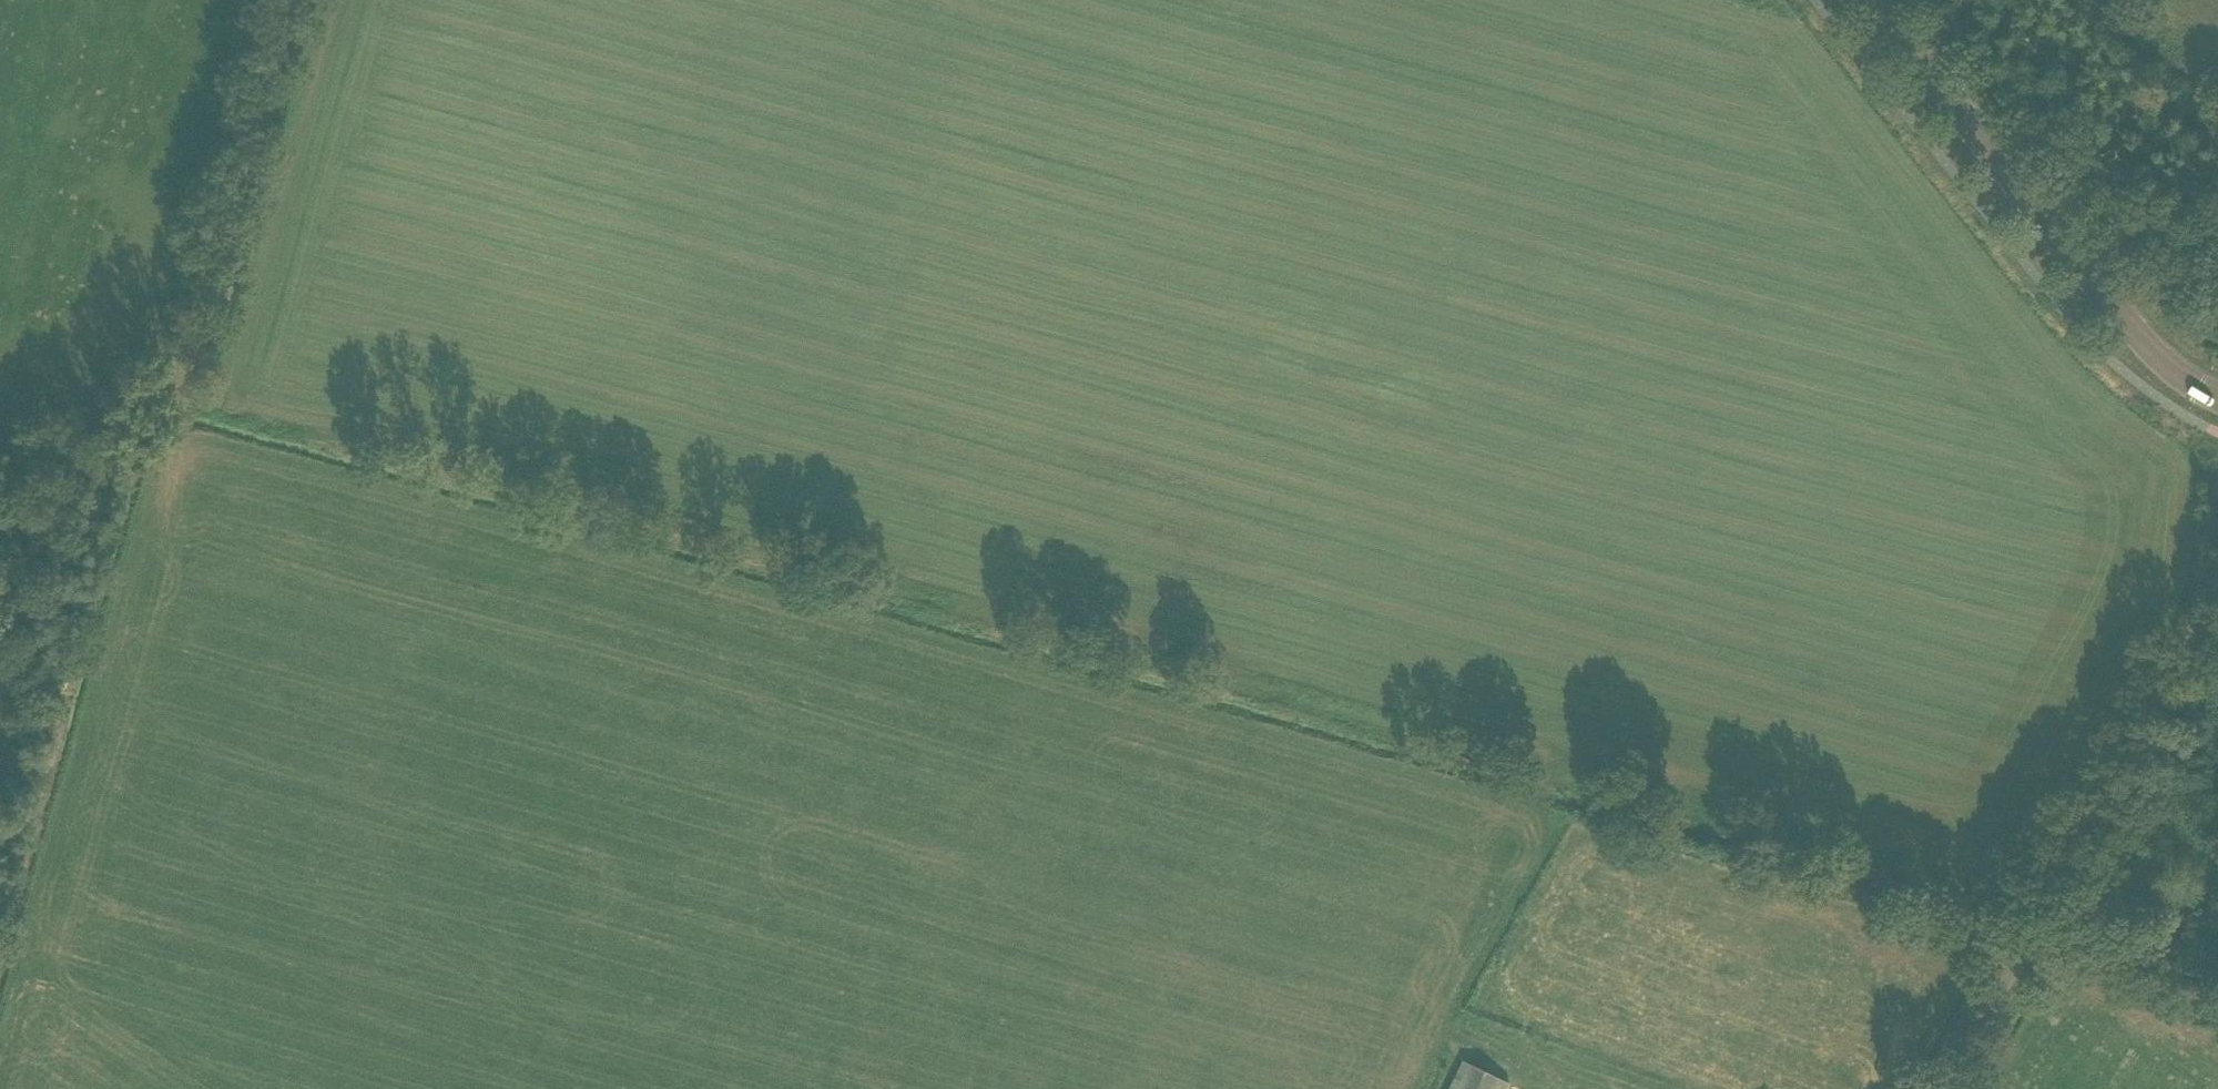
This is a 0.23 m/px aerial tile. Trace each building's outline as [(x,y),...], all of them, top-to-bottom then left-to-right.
[(2209,745),(2217,750),(2217,729),(2209,745)] [(1450,1088),(1509,1088),(1510,1085),(1464,1061),(1450,1088)]
